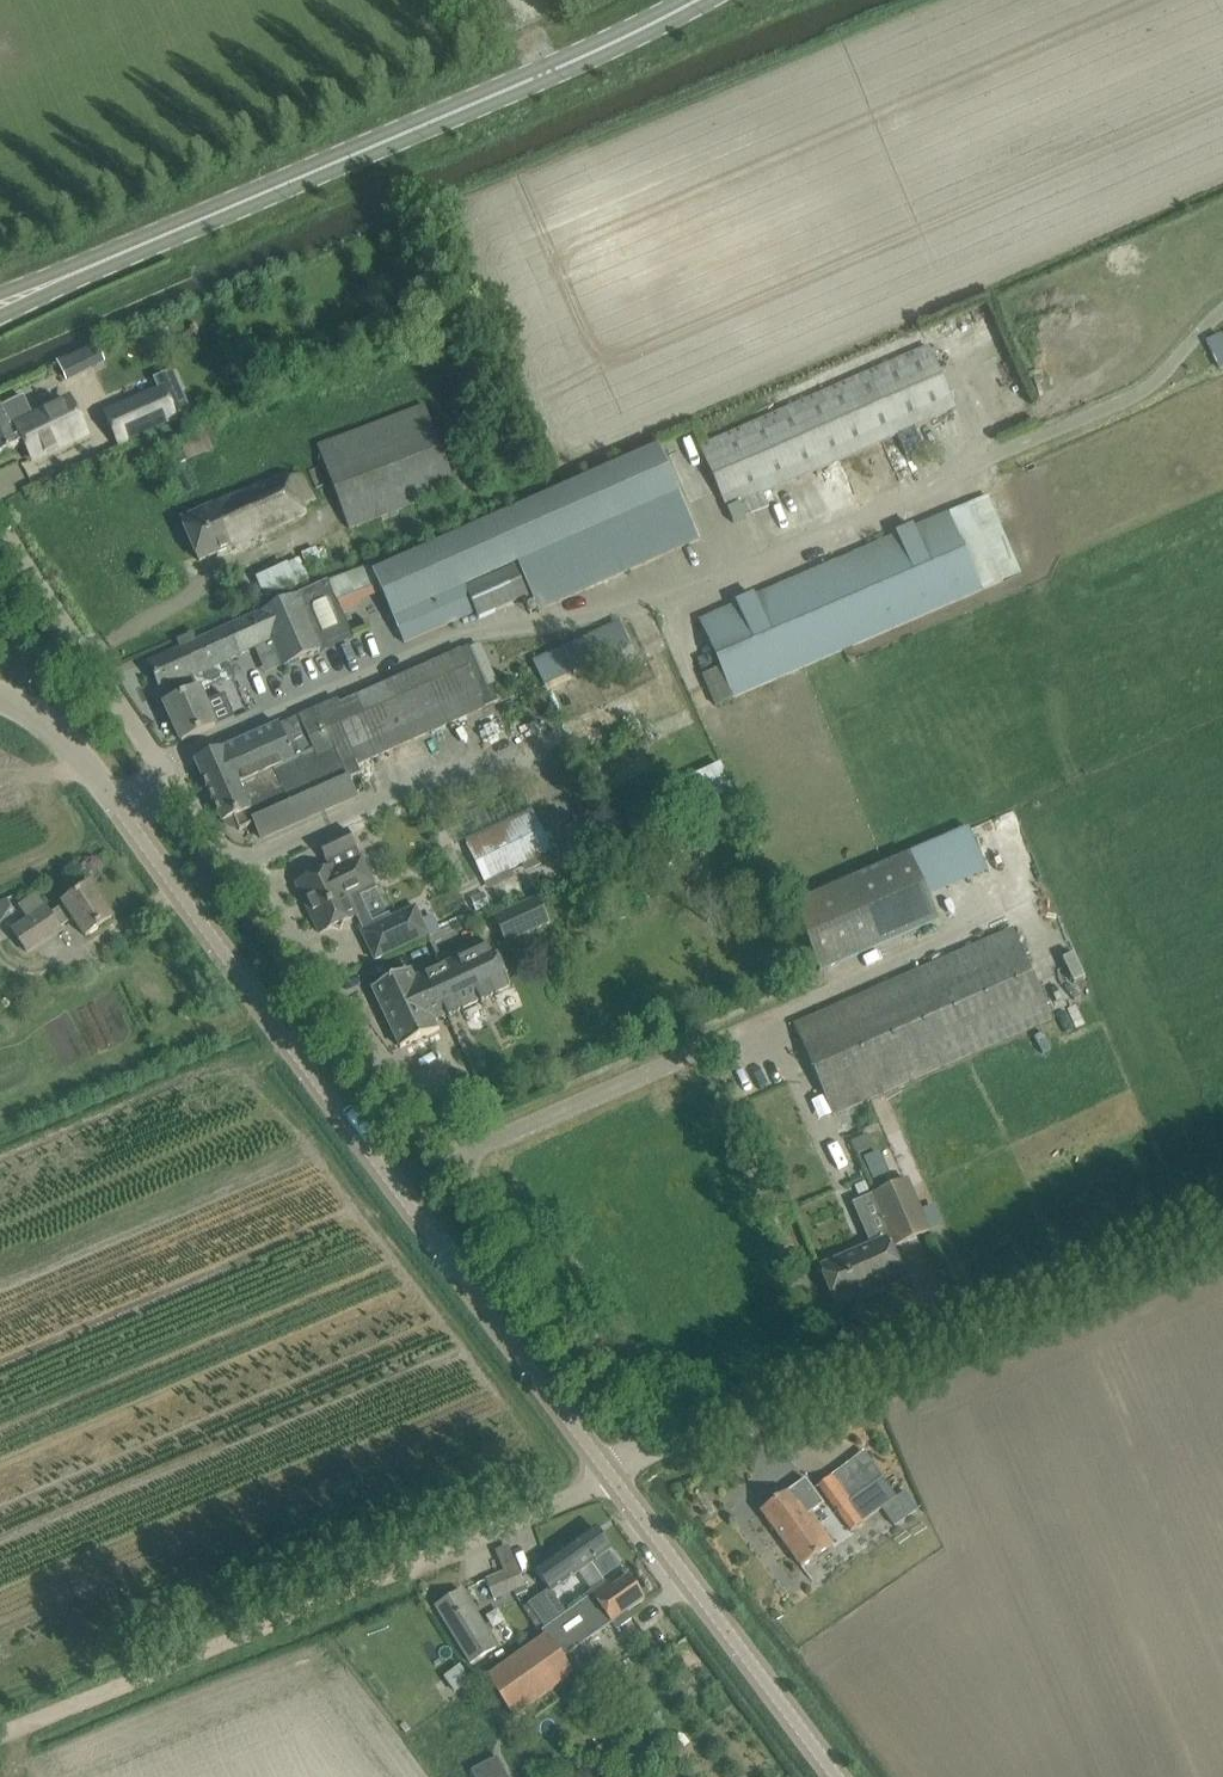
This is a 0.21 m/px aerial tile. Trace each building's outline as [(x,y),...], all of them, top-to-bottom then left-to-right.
[(375,318),(358,326),(365,341),(382,334),(375,318)] [(1207,338),(1220,367),(1222,366),(1222,334),(1222,331),(1207,338)] [(88,369),(105,360),(97,345),(96,344),(79,352),(80,352),(88,369)] [(738,504),(955,409),(928,347),(700,446),(727,508),(738,504)] [(166,380),(115,405),(128,431),(196,397),(177,359),(160,367),(166,380)] [(20,445),(26,442),(34,459),(84,434),(68,402),(33,419),(22,397),(0,407),(0,455),(20,445)] [(456,490),(424,406),(319,447),(351,531),(456,490)] [(180,435),(187,458),(213,450),(206,427),(180,435)] [(660,449),(374,573),(393,618),(404,643),(476,612),(479,618),(534,594),(523,569),(473,590),(472,587),(525,564),(546,611),(701,544),(660,449)] [(203,509),(181,519),(199,561),(221,552),(306,515),(305,512),(291,481),(287,473),(248,490),(203,509)] [(970,504),(699,620),(719,667),(702,675),(715,706),(733,698),(734,697),(845,650),(863,642),(1003,581),(970,504)] [(738,504),(727,508),(734,524),(745,519),(743,516),(738,504)] [(264,597),(306,578),(298,560),(265,575),(256,579),(264,597)] [(329,582),(260,612),(272,640),(284,667),(353,636),(329,582)] [(161,690),(163,689),(192,676),(272,640),(260,612),(197,641),(193,633),(176,640),(180,648),(149,662),(161,690)] [(578,641),(535,660),(548,690),(549,693),(602,669),(635,654),(621,622),(578,641)] [(358,765),(498,703),(472,644),(339,704),(337,700),(301,716),(300,715),(195,762),(222,822),(234,817),(239,830),(254,824),(261,838),(303,819),(303,818),(285,825),(280,812),(282,811),(281,809),(361,773),(358,765)] [(224,694),(205,702),(199,689),(193,691),(190,685),(195,683),(192,676),(163,689),(169,702),(165,704),(182,742),(235,718),(224,694)] [(725,760),(668,786),(680,812),(737,786),(725,760)] [(533,812),(466,844),(484,882),(551,850),(533,812)] [(374,884),(348,830),(318,844),(326,861),(329,860),(333,867),(297,884),(320,933),(333,927),(341,929),(344,922),(357,915),(348,896),(374,884)] [(909,853),(791,904),(820,971),(938,920),(909,853)] [(73,917),(78,924),(86,936),(112,919),(90,885),(64,903),(64,904),(50,913),(46,908),(13,930),(28,953),(62,930),(59,926),(73,917)] [(486,893),(472,899),(478,913),(491,908),(486,893)] [(535,898),(496,916),(508,942),(547,924),(535,898)] [(0,903),(0,926),(12,908),(8,899),(0,903)] [(416,906),(362,932),(375,960),(429,935),(416,906)] [(833,1115),(1053,1019),(1013,928),(793,1024),(833,1115)] [(491,944),(414,979),(434,1021),(510,986),(491,944)] [(434,1021),(414,979),(410,970),(372,988),(400,1047),(438,1030),(434,1021)] [(870,1133),(853,1141),(858,1154),(876,1146),(870,1133)] [(896,1246),(929,1232),(906,1179),(874,1193),(896,1246)] [(866,1182),(856,1186),(860,1195),(870,1191),(866,1182)] [(904,1278),(887,1239),(820,1267),(835,1302),(869,1288),(871,1292),(904,1278)] [(918,1509),(904,1491),(896,1497),(882,1477),(854,1498),(835,1473),(818,1486),(851,1531),(882,1508),(895,1526),(918,1509)] [(833,1544),(811,1513),(824,1504),(805,1478),(761,1511),(802,1567),(833,1544)] [(549,1560),(535,1570),(549,1590),(550,1589),(552,1592),(611,1550),(595,1528),(563,1550),(561,1548),(558,1547),(548,1555),(547,1558),(549,1560)] [(528,1591),(517,1566),(486,1579),(493,1598),(513,1589),(516,1595),(528,1591)] [(545,1636),(487,1678),(515,1716),(573,1675),(562,1659),(599,1632),(612,1623),(617,1630),(632,1619),(627,1612),(645,1600),(628,1577),(613,1587),(609,1582),(542,1631),(545,1636)] [(566,1612),(552,1592),(550,1589),(549,1590),(528,1604),(544,1627),(566,1612)] [(498,1646),(475,1610),(462,1590),(436,1606),(472,1663),(498,1646)] [(500,1607),(485,1614),(491,1628),(507,1621),(500,1607)] [(459,1668),(445,1678),(455,1692),(469,1682),(459,1668)] [(471,1770),(475,1776),(508,1776),(497,1756),(471,1770)] [(568,1776),(590,1776),(585,1768),(568,1776)]
